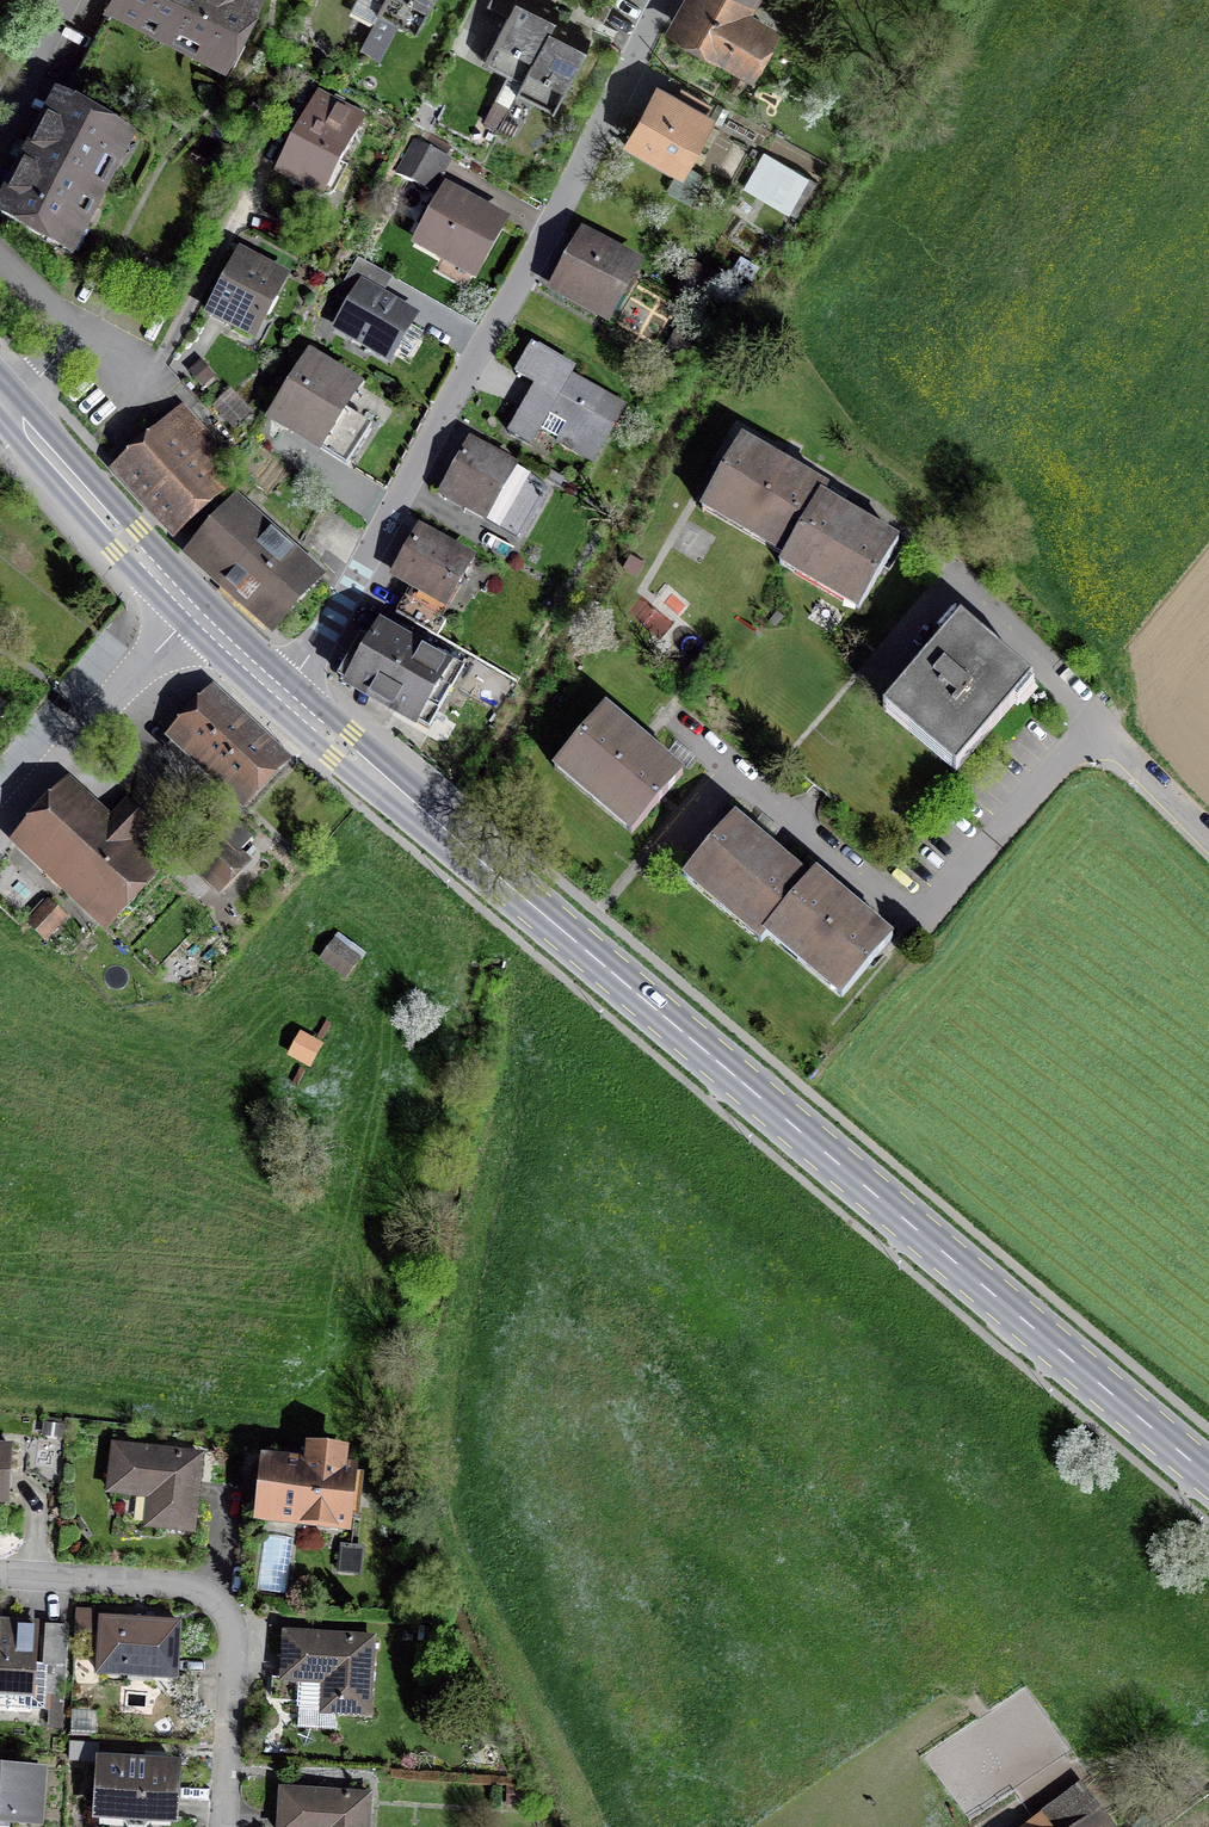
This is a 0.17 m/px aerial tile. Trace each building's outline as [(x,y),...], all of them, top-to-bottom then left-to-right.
[(151,16),(149,21),(208,52),(210,47),(226,55),(255,0),(119,0),(151,16)] [(385,2),(380,13),(417,32),(433,0),(386,0),(385,2)] [(484,63),(522,81),(553,22),(558,11),(536,0),(489,0),(486,5),(508,16),(484,63)] [(748,68),(770,31),(738,13),(746,0),(694,0),(678,28),(748,68)] [(553,22),(522,81),(516,92),(554,111),(589,40),(553,22)] [(661,97),(637,139),(647,145),(644,151),(671,166),(674,160),(677,161),(700,119),(661,97)] [(317,98),(277,173),(302,186),(307,178),(326,189),(362,122),(317,98)] [(59,103),(1,215),(59,245),(78,208),(83,210),(114,151),(109,149),(117,133),(59,103)] [(428,191),(445,159),(414,142),(396,173),(428,191)] [(763,149),(744,187),(793,213),(812,175),(763,149)] [(472,269),(497,225),(449,198),(424,243),(472,269)] [(600,310),(604,312),(629,268),(587,244),(562,288),(571,293),(567,301),(596,317),(600,310)] [(210,315),(251,336),(262,316),(258,314),(279,274),(241,254),(210,315)] [(715,278),(693,267),(680,291),(702,303),(715,278)] [(388,358),(412,317),(363,288),(339,329),(388,358)] [(532,345),(516,373),(556,395),(544,417),(524,406),(509,433),(530,445),(539,428),(558,439),(557,441),(592,461),(623,406),(569,375),(572,369),(532,345)] [(370,427),(340,408),(353,387),(309,360),(272,419),(346,465),(370,427)] [(230,465),(184,415),(123,470),(175,528),(215,492),(208,484),(230,465)] [(488,516),(515,468),(470,442),(456,467),(461,470),(447,493),(488,516)] [(790,552),(820,500),(825,491),(742,443),(707,503),(789,551),(790,552)] [(820,500),(790,552),(785,560),(861,604),(896,544),(820,500)] [(221,589),(266,630),(310,581),(269,544),(275,538),(270,533),(265,540),(231,510),(195,550),(229,581),(221,589)] [(458,584),(471,562),(418,532),(395,575),(443,602),(454,582),(458,584)] [(876,656),(890,668),(925,629),(911,617),(876,656)] [(960,622),(888,707),(959,767),(1031,682),(960,622)] [(448,660),(387,624),(372,649),(361,643),(340,679),(413,721),(448,660)] [(242,794),(274,760),(212,700),(179,735),(242,794)] [(635,827),(681,775),(606,711),(561,764),(635,827)] [(108,914),(148,871),(121,846),(146,822),(126,804),(104,830),(60,789),(19,833),(108,914)] [(734,820),(690,873),(764,936),(771,929),(809,883),(734,820)] [(221,839),(195,866),(217,888),(244,861),(237,854),(252,839),(233,821),(218,836),(221,839)] [(815,876),(809,883),(771,929),(846,992),(890,938),(815,876)] [(48,906),(31,924),(44,937),(61,919),(48,906)] [(321,958),(346,977),(360,959),(334,940),(321,958)] [(192,1530),(201,1456),(114,1446),(109,1491),(165,1497),(162,1527),(192,1530)] [(8,1500),(11,1447),(0,1447),(0,1500),(8,1500)] [(321,1515),(345,1518),(350,1472),(340,1471),(342,1454),(311,1450),(309,1468),(267,1464),(263,1516),(320,1522),(321,1515)] [(47,1614),(46,1656),(68,1656),(69,1615),(47,1614)] [(174,1677),(177,1624),(102,1619),(98,1672),(174,1677)] [(32,1690),(36,1627),(0,1625),(0,1688),(32,1690)] [(286,1634),(283,1679),(339,1682),(337,1712),(368,1714),(372,1639),(286,1634)] [(176,1766),(101,1762),(98,1815),(124,1816),(124,1822),(128,1826),(146,1826),(150,1824),(150,1818),(173,1819),(176,1766)] [(0,1772),(0,1826),(9,1826),(9,1818),(36,1820),(39,1774),(0,1772)] [(280,1826),(367,1826),(369,1796),(282,1790),(280,1826)]
